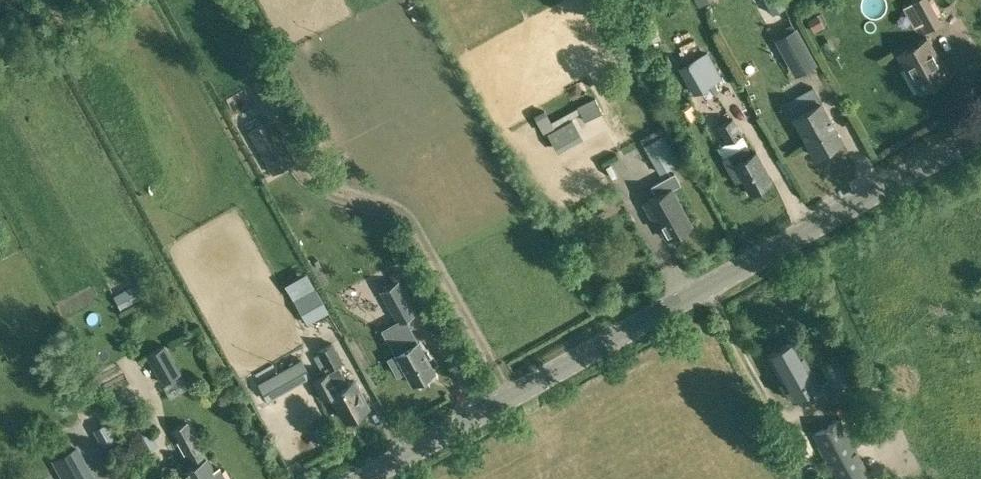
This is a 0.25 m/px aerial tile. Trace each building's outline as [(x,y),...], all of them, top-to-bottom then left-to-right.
[(929,0),(915,0),(911,2),(923,23),(916,26),(921,34),(942,23),(929,0)] [(786,62),(794,76),(817,63),(797,26),(772,40),(786,62)] [(919,92),(948,75),(927,38),(898,55),(919,92)] [(680,66),(693,93),(724,77),(712,55),(709,49),(680,66)] [(594,98),(577,106),(585,121),(601,113),(594,98)] [(814,155),(842,140),(821,102),(793,117),(814,155)] [(542,130),(543,132),(554,126),(552,123),(545,108),(534,114),(542,130)] [(273,173),(288,165),(295,161),(271,117),(249,130),(273,173)] [(750,154),(747,145),(742,135),(734,120),(717,127),(725,144),(726,144),(731,153),(723,158),(735,182),(741,179),(748,192),(771,180),(756,151),(750,154)] [(643,146),(658,174),(681,160),(666,133),(643,146)] [(650,185),(657,196),(643,203),(654,222),(657,220),(666,238),(691,224),(672,189),(681,183),(674,171),(650,185)] [(139,281),(113,294),(121,308),(146,294),(139,281)] [(397,324),(417,313),(398,281),(379,292),(397,324)] [(316,289),(294,301),(307,324),(329,312),(316,289)] [(418,341),(417,341),(408,325),(391,334),(401,350),(388,357),(394,367),(399,371),(404,370),(413,385),(418,386),(424,383),(426,378),(424,376),(435,370),(418,341)] [(792,400),(820,384),(795,339),(767,355),(792,400)] [(318,349),(319,351),(328,368),(342,361),(332,342),(318,349)] [(148,355),(163,382),(180,372),(165,346),(148,355)] [(301,357),(257,382),(268,400),(311,375),(301,357)] [(835,392),(855,380),(844,362),(825,373),(835,392)] [(348,384),(339,367),(329,372),(313,381),(323,399),(331,394),(345,420),(367,408),(353,381),(348,384)] [(125,397),(130,408),(123,413),(135,435),(151,427),(141,406),(147,404),(142,392),(125,397)] [(839,420),(812,435),(836,478),(872,478),(839,420)] [(193,430),(188,421),(173,429),(178,438),(193,465),(183,471),(188,478),(226,478),(219,466),(214,468),(193,430)] [(89,473),(74,446),(48,461),(58,478),(78,478),(89,473)] [(809,452),(797,452),(797,468),(809,468),(809,452)]
